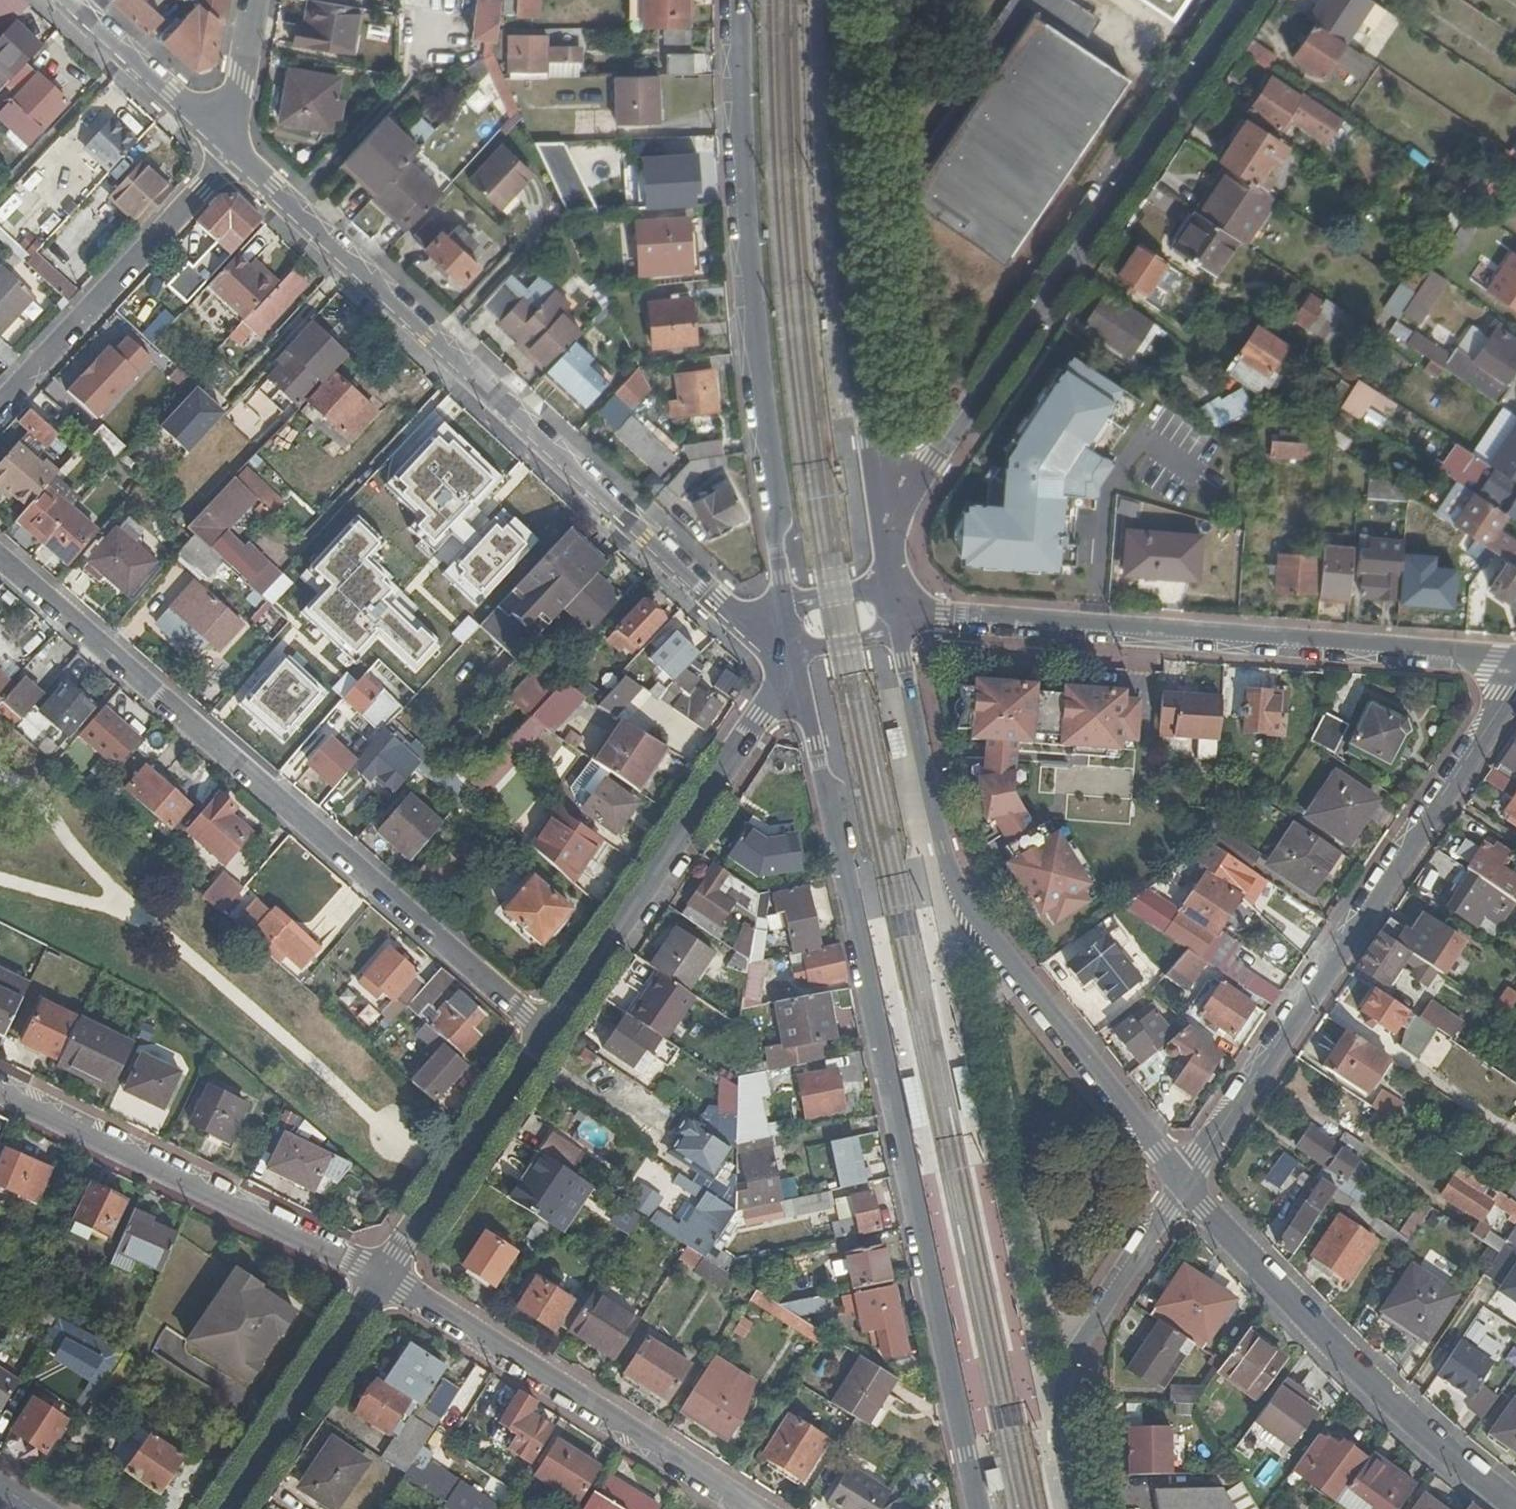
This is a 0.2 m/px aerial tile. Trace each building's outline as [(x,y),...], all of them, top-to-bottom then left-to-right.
[(7,26),(25,6),(18,0),(0,0),(0,33),(7,26)] [(141,33),(156,17),(139,0),(105,0),(141,33)] [(195,1),(179,20),(173,17),(156,36),(189,69),(206,64),(214,23),(221,25),(225,0),(192,0),(195,1)] [(192,0),(189,0),(173,17),(179,20),(195,1),(192,0)] [(493,41),(494,30),(498,0),(461,0),(460,6),(464,7),(463,10),(473,11),(469,38),(484,40),(493,41)] [(502,16),(533,17),(534,0),(503,0),(502,16)] [(625,30),(683,30),(682,0),(626,0),(625,30)] [(1067,0),(1017,0),(955,94),(961,98),(928,148),(940,157),(913,197),(1010,262),(1134,76),(1061,27),(1075,6),(1067,0)] [(1368,0),(1317,0),(1305,18),(1311,23),(1340,41),(1343,43),(1371,2),(1368,0)] [(306,4),(302,29),(298,28),(294,51),(346,60),(354,10),(306,4)] [(1290,56),(1318,75),(1320,72),(1328,61),(1335,65),(1336,63),(1338,60),(1332,55),(1340,41),(1311,23),(1290,56)] [(7,26),(0,33),(0,88),(20,66),(35,50),(7,26)] [(298,28),(291,27),(287,50),(294,51),(298,28)] [(688,32),(664,32),(664,48),(688,47),(688,32)] [(544,37),(508,38),(508,83),(544,82),(544,66),(559,65),(565,65),(565,48),(559,48),(544,48),(544,37)] [(493,41),(484,40),(481,60),(491,57),(493,41)] [(1249,40),(1240,54),(1264,69),(1272,56),(1249,40)] [(1332,55),(1338,60),(1336,63),(1358,77),(1369,60),(1343,43),(1340,41),(1332,55)] [(575,48),(565,48),(565,65),(575,65),(575,48)] [(689,56),(662,56),(663,79),(690,78),(689,56)] [(491,57),(481,60),(487,75),(496,66),(491,57)] [(1335,65),(1328,61),(1320,72),(1327,77),(1335,65)] [(559,65),(544,66),(544,82),(575,81),(575,65),(565,65),(559,65)] [(17,151),(62,104),(20,66),(0,88),(0,136),(17,151)] [(496,66),(487,75),(507,119),(515,110),(503,83),(496,66)] [(1269,76),(1263,73),(1241,106),(1246,109),(1269,76)] [(335,81),(287,74),(278,126),(327,133),(329,123),(336,123),(339,103),(332,102),(335,81)] [(1296,94),(1269,76),(1246,109),(1275,128),(1296,94)] [(614,128),(659,127),(657,79),(612,80),(614,128)] [(385,114),(380,119),(397,136),(402,130),(385,114)] [(104,119),(77,147),(105,172),(131,144),(104,119)] [(380,119),(344,158),(360,174),(379,193),(405,165),(415,153),(397,136),(380,119)] [(1212,155),(1216,158),(1214,160),(1223,166),(1250,184),(1260,170),(1269,156),(1275,160),(1282,149),(1265,138),(1262,142),(1237,127),(1224,147),(1219,144),(1212,155)] [(402,130),(397,136),(415,153),(420,147),(402,130)] [(678,138),(679,156),(715,154),(714,136),(713,136),(678,138)] [(1507,151),(1500,162),(1497,167),(1507,174),(1515,161),(1515,137),(1507,151)] [(1493,142),(1486,153),(1489,155),(1500,162),(1507,151),(1493,142)] [(549,143),(531,143),(563,215),(564,215),(580,214),(549,143)] [(498,147),(463,183),(495,212),(529,176),(498,147)] [(344,158),(339,164),(354,179),(360,174),(344,158)] [(137,162),(106,195),(138,224),(168,191),(137,162)] [(374,198),(373,199),(397,221),(393,226),(402,234),(438,195),(405,165),(379,193),(374,198)] [(1250,184),(1223,166),(1193,212),(1235,240),(1241,244),(1272,199),(1270,198),(1261,192),(1250,184)] [(669,167),(639,169),(641,207),(692,204),(691,175),(669,176),(669,167)] [(1271,177),(1260,170),(1250,184),(1261,192),(1271,177)] [(360,174),(354,179),(374,198),(379,193),(360,174)] [(1280,183),(1271,177),(1261,192),(1270,198),(1280,183)] [(231,197),(218,198),(192,225),(213,243),(191,267),(187,264),(164,288),(182,303),(214,268),(210,265),(225,250),(229,253),(258,221),(231,197)] [(373,199),(368,205),(393,226),(397,221),(373,199)] [(1455,199),(1430,237),(1443,245),(1444,243),(1461,218),(1468,208),(1455,199)] [(65,203),(57,211),(63,217),(72,208),(65,203)] [(1170,248),(1211,275),(1235,240),(1193,212),(1170,248)] [(1476,228),(1461,218),(1444,243),(1460,252),(1476,228)] [(685,221),(634,224),(637,276),(695,271),(694,250),(687,250),(685,221)] [(427,223),(411,241),(459,285),(475,268),(459,253),(469,241),(453,227),(443,238),(427,223)] [(1148,286),(1166,297),(1182,274),(1135,243),(1114,274),(1143,294),(1148,286)] [(229,253),(225,250),(210,265),(214,268),(229,253)] [(72,292),(30,253),(21,264),(62,302),(72,292)] [(166,253),(157,262),(169,272),(178,262),(166,253)] [(1509,254),(1483,293),(1515,315),(1515,258),(1509,254)] [(35,292),(6,265),(0,272),(0,330),(35,292)] [(1426,269),(1411,292),(1398,312),(1415,323),(1444,281),(1433,274),(1426,269)] [(301,284),(285,271),(243,317),(226,336),(235,344),(249,330),(255,335),(301,284)] [(243,317),(207,282),(171,320),(185,334),(191,328),(204,340),(214,349),(226,336),(243,317)] [(500,284),(477,308),(495,325),(518,300),(500,284)] [(518,300),(495,325),(513,343),(516,340),(525,348),(520,355),(541,374),(544,371),(566,347),(571,341),(577,335),(558,316),(566,306),(550,292),(531,313),(518,300)] [(599,293),(593,296),(599,310),(605,305),(600,294),(599,293)] [(1288,322),(1318,340),(1338,309),(1322,298),(1319,302),(1306,295),(1288,322)] [(1080,328),(1122,356),(1128,346),(1146,320),(1121,303),(1118,307),(1101,296),(1080,328)] [(689,299),(646,303),(650,349),(694,344),(689,299)] [(1398,312),(1387,304),(1378,318),(1389,326),(1392,321),(1398,312)] [(1158,328),(1146,320),(1128,346),(1140,354),(1158,328)] [(1389,326),(1384,333),(1415,353),(1423,341),(1392,321),(1389,326)] [(296,408),(343,357),(306,323),(271,361),(277,366),(265,379),(296,408)] [(1482,339),(1468,359),(1462,355),(1451,348),(1446,357),(1423,341),(1415,353),(1426,361),(1440,370),(1486,401),(1502,377),(1515,358),(1515,344),(1485,323),(1477,336),(1482,339)] [(191,328),(185,334),(198,346),(204,340),(191,328)] [(1293,349),(1264,329),(1232,378),(1245,387),(1252,391),(1253,392),(1260,396),(1266,387),(1273,391),(1282,378),(1277,375),(1293,349)] [(1359,370),(1381,337),(1374,333),(1363,351),(1360,348),(1344,370),(1355,377),(1359,370)] [(1482,339),(1477,336),(1462,355),(1468,359),(1482,339)] [(112,352),(106,349),(65,393),(93,420),(149,362),(125,338),(112,352)] [(513,343),(511,346),(520,355),(525,348),(516,340),(513,343)] [(566,347),(544,371),(568,394),(571,391),(584,403),(604,382),(566,347)] [(1090,496),(1091,487),(1107,463),(1099,458),(1135,401),(1063,356),(1000,457),(998,490),(982,489),(981,507),(961,506),(957,513),(954,557),(958,565),(1067,571),(1067,565),(1069,566),(1070,544),(1069,544),(1071,509),(1083,509),(1084,496),(1090,496)] [(1419,372),(1433,381),(1440,370),(1426,361),(1419,372)] [(634,369),(591,415),(656,472),(667,459),(620,416),(645,389),(634,369)] [(1365,374),(1359,370),(1355,377),(1360,381),(1365,374)] [(544,371),(541,374),(565,397),(568,394),(544,371)] [(678,399),(667,401),(669,417),(714,411),(709,371),(676,375),(678,399)] [(306,411),(310,406),(337,430),(363,401),(333,372),(301,406),(306,411)] [(1512,384),(1502,377),(1486,401),(1496,407),(1512,384)] [(1349,386),(1337,378),(1325,398),(1336,406),(1349,386)] [(1385,417),(1393,404),(1354,378),(1349,386),(1336,406),(1334,408),(1355,422),(1366,405),(1385,417)] [(1212,400),(1188,410),(1214,428),(1215,427),(1251,410),(1253,392),(1252,391),(1245,387),(1227,394),(1228,397),(1214,403),(1212,400)] [(185,454),(221,415),(193,390),(158,429),(185,454)] [(51,405),(0,460),(0,488),(1,486),(24,507),(55,474),(87,439),(51,405)] [(1515,421),(1485,465),(1515,486),(1515,421)] [(1317,435),(1338,449),(1345,438),(1324,423),(1317,435)] [(1305,458),(1307,443),(1268,439),(1266,455),(1305,458)] [(398,464),(411,449),(401,440),(345,502),(384,537),(412,507),(399,495),(413,478),(398,464)] [(718,441),(676,445),(684,460),(720,456),(718,441)] [(1506,508),(1515,494),(1515,486),(1485,465),(1451,442),(1438,462),(1506,508)] [(684,460),(679,465),(691,476),(721,471),(720,456),(684,460)] [(691,476),(679,465),(660,484),(673,495),(691,476)] [(245,468),(235,479),(257,500),(271,514),(281,502),(245,468)] [(1405,494),(1368,470),(1365,497),(1404,501),(1405,494)] [(13,519),(68,565),(95,534),(72,514),(85,500),(55,474),(24,507),(13,519)] [(231,478),(184,528),(192,535),(220,562),(245,584),(258,596),(260,594),(264,589),(277,575),(228,531),(257,500),(235,479),(232,477),(231,478)] [(1443,520),(1459,531),(1487,549),(1505,562),(1515,569),(1515,545),(1494,529),(1503,514),(1458,485),(1438,516),(1443,520)] [(740,515),(727,488),(691,505),(707,538),(727,529),(724,523),(740,515)] [(1405,494),(1404,501),(1402,527),(1416,528),(1418,513),(1422,506),(1405,494)] [(457,498),(426,533),(463,566),(476,552),(494,533),(469,511),(470,510),(457,498)] [(1422,506),(1418,513),(1416,528),(1430,538),(1443,520),(1438,516),(1422,506)] [(490,548),(517,572),(545,542),(519,517),(490,548)] [(1459,531),(1443,520),(1430,538),(1447,550),(1459,531)] [(152,566),(113,531),(86,562),(126,596),(152,566)] [(1343,533),(1322,531),(1316,592),(1334,594),(1334,598),(1346,599),(1350,548),(1342,547),(1343,533)] [(1487,549),(1459,531),(1447,550),(1472,568),(1473,568),(1487,549)] [(564,533),(559,537),(580,556),(585,561),(596,571),(600,567),(564,533)] [(175,556),(203,581),(217,566),(220,562),(192,535),(188,540),(175,556)] [(1365,537),(1355,536),(1354,546),(1364,547),(1365,537)] [(580,556),(559,537),(501,600),(477,625),(514,659),(557,613),(561,609),(592,575),(596,571),(585,561),(580,556)] [(1394,599),(1396,575),(1398,575),(1401,540),(1365,537),(1364,547),(1354,546),(1352,572),(1359,573),(1358,594),(1376,595),(1375,597),(1394,599)] [(1196,545),(1122,541),(1120,566),(1150,568),(1150,576),(1193,579),(1196,545)] [(484,559),(476,552),(463,566),(471,574),(484,559)] [(1310,591),(1313,556),(1276,552),(1272,589),(1310,591)] [(1486,589),(1499,598),(1505,588),(1513,594),(1515,596),(1515,569),(1505,562),(1486,589)] [(380,563),(368,575),(400,606),(413,593),(380,563)] [(1150,568),(1120,566),(1118,579),(1149,581),(1150,576),(1150,568)] [(616,599),(592,575),(561,609),(586,632),(616,599)] [(190,582),(179,593),(229,635),(230,637),(241,624),(190,582)] [(239,591),(253,605),(256,602),(260,598),(258,596),(245,584),(241,588),(239,591)] [(1513,594),(1505,588),(1499,598),(1507,603),(1513,594)] [(268,593),(264,589),(260,594),(264,598),(268,593)] [(179,593),(167,608),(216,650),(229,635),(179,593)] [(636,648),(661,621),(639,601),(613,629),(636,648)] [(696,653),(672,633),(647,660),(671,681),(696,653)] [(395,639),(376,659),(413,694),(433,673),(395,639)] [(291,667),(286,672),(300,684),(305,679),(291,667)] [(539,668),(509,700),(528,719),(549,697),(559,686),(539,668)] [(283,670),(263,694),(289,717),(291,715),(311,733),(335,706),(318,690),(314,686),(310,693),(300,684),(286,672),(283,670)] [(333,674),(318,690),(335,706),(342,699),(350,690),(354,686),(353,685),(337,670),(333,674)] [(683,671),(655,700),(702,733),(720,708),(693,689),(698,681),(683,671)] [(35,697),(42,689),(22,672),(11,685),(30,702),(35,697)] [(732,700),(742,685),(724,673),(713,688),(732,700)] [(10,726),(30,702),(11,685),(0,675),(0,717),(10,726)] [(353,685),(354,686),(390,718),(402,706),(388,694),(383,700),(378,696),(380,694),(376,691),(378,688),(365,676),(363,679),(360,677),(353,685)] [(638,689),(622,678),(595,707),(612,718),(638,689)] [(239,679),(209,714),(221,724),(251,689),(239,679)] [(100,713),(66,684),(40,715),(74,743),(80,735),(100,713)] [(968,693),(954,692),(963,735),(966,735),(965,745),(981,746),(980,754),(996,755),(997,747),(998,731),(1012,731),(1011,748),(1027,749),(1028,739),(1054,741),(1054,750),(1070,751),(1071,735),(1085,736),(1084,752),(1084,760),(1100,761),(1101,753),(1116,754),(1117,744),(1132,745),(1134,703),(1119,702),(1120,694),(1058,690),(1057,698),(1031,696),(1031,688),(969,685),(968,693)] [(350,690),(342,699),(379,732),(390,718),(354,686),(350,690)] [(1267,688),(1266,695),(1245,693),(1240,733),(1279,737),(1284,690),(1267,688)] [(1218,700),(1157,696),(1155,723),(1171,724),(1171,738),(1216,741),(1218,700)] [(562,708),(549,697),(528,719),(543,729),(562,708)] [(100,713),(80,735),(117,767),(142,739),(105,707),(100,713)] [(570,714),(562,708),(543,729),(552,735),(570,714)] [(1401,725),(1395,726),(1365,710),(1346,747),(1382,768),(1399,736),(1404,735),(1401,725)] [(1309,744),(1329,756),(1344,730),(1323,718),(1309,744)] [(666,750),(622,724),(594,764),(602,769),(636,793),(666,750)] [(1012,731),(998,731),(997,747),(1004,747),(1011,748),(1012,731)] [(349,765),(365,778),(373,769),(395,788),(397,789),(427,755),(414,744),(408,751),(390,735),(377,733),(369,743),(358,756),(355,759),(349,765)] [(1071,735),(1070,751),(1078,752),(1084,752),(1085,736),(1071,735)] [(349,765),(355,759),(330,736),(306,762),(332,785),(349,765)] [(1498,763),(1515,775),(1515,738),(1498,763)] [(466,784),(480,798),(518,757),(504,744),(466,784)] [(532,749),(523,761),(546,782),(555,769),(532,749)] [(1215,759),(1214,764),(1214,771),(1221,776),(1222,761),(1215,759)] [(978,782),(973,783),(983,824),(990,823),(1005,842),(1029,822),(1009,798),(1011,766),(980,764),(978,782)] [(441,765),(430,777),(459,803),(470,791),(465,786),(441,765)] [(188,804),(146,767),(126,791),(168,827),(188,804)] [(1489,767),(1481,779),(1511,800),(1501,815),(1515,825),(1515,785),(1489,767)] [(1372,806),(1333,780),(1305,821),(1344,847),(1372,806)] [(632,806),(600,783),(580,812),(612,835),(632,806)] [(233,806),(218,794),(187,829),(224,860),(246,833),(225,816),(233,806)] [(408,796),(376,830),(407,859),(440,824),(408,796)] [(568,816),(560,804),(530,846),(569,881),(599,839),(569,817),(568,816)] [(152,824),(145,817),(135,829),(143,835),(152,824)] [(1041,825),(1008,853),(1017,864),(1011,869),(1051,916),(1057,911),(1067,923),(1100,895),(1090,884),(1097,878),(1088,866),(1094,861),(1073,837),(1067,842),(1057,830),(1050,836),(1041,825)] [(1328,865),(1337,871),(1345,860),(1293,825),(1266,866),(1307,895),(1328,865)] [(1241,867),(1249,854),(1218,832),(1210,827),(1208,844),(1241,867)] [(755,880),(798,871),(791,837),(763,843),(744,832),(724,860),(755,880)] [(1191,858),(1212,873),(1209,878),(1226,890),(1240,869),(1208,846),(1191,858)] [(1468,876),(1507,901),(1515,888),(1515,882),(1492,866),(1496,859),(1480,848),(1463,873),(1468,876)] [(1196,864),(1189,860),(1173,871),(1181,876),(1188,881),(1197,869),(1193,867),(1196,864)] [(1248,874),(1240,869),(1226,890),(1237,898),(1245,885),(1254,891),(1260,881),(1249,873),(1248,874)] [(736,887),(711,871),(679,917),(703,933),(709,924),(711,924),(715,918),(713,917),(717,912),(723,916),(731,902),(753,918),(757,896),(738,883),(736,887)] [(1181,876),(1173,871),(1143,891),(1151,896),(1181,876)] [(220,872),(200,895),(220,912),(240,890),(220,872)] [(1204,875),(1178,914),(1163,935),(1186,950),(1194,955),(1199,958),(1208,945),(1215,934),(1239,899),(1237,898),(1226,890),(1209,878),(1204,875)] [(1451,901),(1445,911),(1475,931),(1482,919),(1496,929),(1512,905),(1507,901),(1468,876),(1455,894),(1450,891),(1446,897),(1451,901)] [(567,909),(532,877),(499,914),(535,946),(567,909)] [(790,954),(817,949),(804,888),(770,895),(774,914),(781,912),(790,954)] [(1512,905),(1515,907),(1515,888),(1507,901),(1512,905)] [(1143,891),(1121,906),(1163,935),(1178,914),(1151,896),(1143,891)] [(765,894),(757,896),(753,918),(761,920),(765,894)] [(254,928),(268,942),(262,949),(275,961),(281,954),(299,968),(316,948),(305,938),(302,942),(297,947),(292,942),(296,937),(269,912),(254,928)] [(753,918),(751,926),(750,934),(758,935),(761,920),(753,918)] [(1388,920),(1378,934),(1438,974),(1440,975),(1460,946),(1420,918),(1409,934),(1388,920)] [(1496,929),(1482,919),(1475,931),(1489,940),(1496,929)] [(751,926),(743,925),(729,950),(733,952),(745,960),(750,934),(751,926)] [(712,953),(676,930),(650,970),(657,975),(685,993),(712,953)] [(758,935),(750,934),(745,960),(744,969),(759,965),(764,936),(758,935)] [(1215,934),(1208,945),(1230,960),(1237,948),(1215,934)] [(1438,974),(1378,934),(1355,968),(1383,987),(1398,964),(1409,972),(1405,978),(1425,992),(1438,974)] [(302,942),(296,937),(292,942),(297,947),(302,942)] [(1108,1003),(1136,982),(1100,937),(1063,967),(1078,987),(1089,978),(1108,1003)] [(1199,958),(1204,962),(1237,984),(1245,989),(1254,976),(1230,960),(1208,945),(1199,958)] [(806,988),(840,981),(834,947),(790,956),(793,967),(790,967),(793,980),(804,978),(806,988)] [(387,949),(363,975),(388,999),(389,999),(391,999),(393,997),(404,1006),(406,1004),(412,997),(424,983),(415,974),(415,973),(387,949)] [(1194,955),(1186,950),(1162,976),(1184,991),(1204,962),(1199,958),(1194,955)] [(732,994),(731,1002),(740,1003),(744,969),(745,960),(733,952),(711,991),(732,994)] [(759,965),(744,969),(740,1003),(753,1005),(759,965)] [(440,966),(431,976),(442,985),(450,975),(440,966)] [(15,999),(24,981),(0,969),(0,992),(15,999)] [(685,993),(657,975),(627,1019),(639,1027),(659,1040),(689,996),(685,993)] [(431,976),(424,983),(412,997),(423,1006),(442,985),(431,976)] [(1254,976),(1245,989),(1257,997),(1270,1006),(1279,993),(1254,976)] [(26,982),(24,981),(15,999),(17,1000),(26,982)] [(1198,1013),(1230,1037),(1251,1006),(1231,993),(1218,984),(1198,1013)] [(1237,984),(1231,993),(1251,1006),(1257,997),(1245,989),(1237,984)] [(1374,1025),(1392,1036),(1407,1014),(1372,991),(1357,1013),(1361,1016),(1359,1019),(1372,1027),(1374,1025)] [(1515,1000),(1515,997),(1506,991),(1493,1011),(1503,1018),(1515,1000)] [(15,999),(0,992),(0,1030),(15,999)] [(458,992),(438,1015),(432,1029),(452,1047),(462,1057),(469,1049),(463,1043),(471,1034),(467,1030),(482,1013),(458,992)] [(784,1050),(769,1054),(772,1065),(773,1072),(799,1067),(823,1062),(825,1062),(821,1043),(832,1040),(823,996),(775,1006),(784,1050)] [(389,999),(388,999),(379,1009),(391,1021),(404,1006),(393,997),(391,999),(389,999)] [(412,997),(406,1004),(416,1014),(423,1006),(412,997)] [(15,999),(0,1030),(0,1033),(17,1000),(15,999)] [(36,999),(18,1039),(55,1057),(72,1019),(74,1017),(36,999)] [(1458,1024),(1426,1002),(1414,1019),(1417,1020),(1436,1034),(1447,1040),(1458,1024)] [(1110,1033),(1130,1057),(1132,1055),(1139,1063),(1160,1048),(1171,1039),(1149,1011),(1132,1025),(1128,1020),(1110,1033)] [(627,1019),(622,1016),(602,1048),(618,1059),(632,1068),(645,1051),(630,1041),(631,1039),(639,1027),(627,1019)] [(383,1017),(379,1021),(386,1026),(389,1022),(383,1017)] [(127,1046),(72,1019),(55,1057),(110,1083),(127,1046)] [(1436,1034),(1417,1020),(1406,1036),(1426,1049),(1436,1034)] [(639,1027),(631,1039),(656,1054),(663,1043),(659,1040),(639,1027)] [(1171,1085),(1190,1098),(1219,1055),(1185,1027),(1171,1039),(1160,1048),(1163,1050),(1162,1055),(1163,1058),(1167,1060),(1171,1061),(1173,1059),(1174,1057),(1185,1064),(1171,1085)] [(462,1064),(449,1051),(452,1047),(432,1029),(431,1028),(422,1038),(443,1057),(424,1079),(438,1091),(462,1064)] [(734,1048),(734,1034),(725,1033),(725,1047),(734,1048)] [(1321,1069),(1363,1096),(1386,1061),(1344,1033),(1321,1069)] [(1447,1040),(1436,1034),(1426,1049),(1421,1057),(1443,1072),(1459,1049),(1447,1040)] [(602,1048),(595,1058),(612,1069),(618,1059),(602,1048)] [(156,1107),(172,1073),(136,1056),(120,1089),(156,1107)] [(55,1057),(51,1065),(106,1090),(110,1083),(55,1057)] [(839,1072),(826,1074),(823,1062),(799,1067),(810,1117),(847,1110),(839,1072)] [(772,1065),(735,1073),(735,1081),(773,1072),(772,1065)] [(698,1095),(682,1118),(732,1152),(732,1146),(734,1102),(735,1090),(715,1077),(716,1106),(698,1095)] [(225,1140),(243,1104),(207,1086),(189,1122),(225,1140)] [(1402,1107),(1381,1093),(1370,1109),(1391,1123),(1402,1107)] [(745,1100),(734,1102),(732,1146),(749,1143),(747,1127),(745,1100)] [(294,1114),(282,1108),(275,1123),(287,1128),(294,1114)] [(675,1156),(706,1176),(696,1190),(730,1212),(731,1193),(723,1188),(729,1178),(726,1176),(730,1169),(721,1164),(728,1153),(693,1130),(675,1156)] [(263,1169),(308,1191),(315,1176),(325,1154),(280,1132),(263,1169)] [(1340,1132),(1331,1145),(1358,1162),(1366,1149),(1340,1132)] [(1294,1152),(1321,1170),(1315,1178),(1320,1182),(1335,1192),(1358,1209),(1367,1196),(1354,1187),(1364,1171),(1307,1133),(1294,1152)] [(732,1146),(732,1152),(732,1162),(738,1160),(764,1155),(761,1140),(749,1143),(732,1146)] [(0,1149),(0,1189),(13,1195),(17,1188),(30,1195),(42,1169),(10,1154),(12,1150),(7,1148),(5,1151),(0,1149)] [(540,1156),(534,1152),(525,1166),(531,1170),(540,1156)] [(344,1163),(325,1154),(315,1176),(328,1183),(344,1163)] [(743,1184),(731,1186),(731,1193),(730,1212),(733,1214),(744,1212),(776,1204),(779,1204),(768,1155),(764,1155),(738,1160),(743,1184)] [(540,1156),(531,1170),(511,1203),(538,1220),(546,1225),(575,1179),(540,1156)] [(1281,1158),(1263,1184),(1278,1194),(1296,1167),(1281,1158)] [(863,1168),(833,1174),(836,1187),(864,1181),(863,1168)] [(1464,1215),(1477,1223),(1478,1222),(1490,1204),(1502,1212),(1515,1222),(1515,1207),(1500,1197),(1460,1170),(1453,1180),(1452,1179),(1438,1200),(1463,1216),(1464,1215)] [(1500,1197),(1515,1207),(1515,1174),(1500,1197)] [(683,1181),(674,1175),(668,1183),(678,1189),(683,1181)] [(696,1201),(676,1228),(656,1215),(649,1225),(683,1248),(686,1249),(701,1259),(709,1247),(732,1214),(733,1214),(730,1212),(696,1190),(683,1181),(678,1189),(696,1201)] [(1296,1216),(1275,1246),(1291,1257),(1327,1204),(1335,1192),(1320,1182),(1296,1216)] [(122,1201),(88,1183),(67,1229),(85,1238),(90,1230),(105,1237),(122,1201)] [(1335,1192),(1327,1204),(1400,1255),(1406,1245),(1407,1244),(1398,1237),(1358,1209),(1335,1192)] [(792,1210),(794,1217),(826,1211),(831,1210),(827,1194),(789,1202),(779,1204),(776,1204),(778,1213),(792,1210)] [(839,1202),(840,1208),(831,1210),(826,1211),(833,1239),(875,1231),(867,1195),(849,1198),(849,1200),(839,1202)] [(1422,1205),(1420,1204),(1398,1237),(1407,1244),(1430,1210),(1422,1205)] [(656,1215),(649,1211),(642,1221),(649,1225),(656,1215)] [(733,1214),(732,1214),(709,1247),(717,1253),(744,1212),(733,1214)] [(1498,1218),(1513,1228),(1514,1226),(1515,1223),(1515,1222),(1502,1212),(1498,1218)] [(172,1237),(127,1215),(112,1251),(132,1260),(157,1272),(172,1237)] [(538,1220),(527,1237),(538,1244),(549,1226),(546,1225),(538,1220)] [(1341,1221),(1313,1261),(1315,1261),(1337,1278),(1347,1286),(1375,1246),(1341,1221)] [(1478,1222),(1477,1223),(1468,1236),(1480,1244),(1484,1238),(1489,1230),(1478,1222)] [(512,1255),(481,1237),(462,1270),(492,1287),(512,1255)] [(1484,1238),(1480,1244),(1495,1254),(1499,1249),(1484,1238)] [(701,1259),(702,1259),(715,1268),(734,1264),(717,1253),(709,1247),(701,1259)] [(1501,1247),(1499,1249),(1495,1254),(1482,1276),(1499,1287),(1496,1291),(1515,1304),(1515,1257),(1501,1247)] [(686,1249),(679,1259),(695,1270),(702,1259),(701,1259),(686,1249)] [(877,1249),(840,1257),(847,1292),(885,1285),(877,1249)] [(112,1251),(106,1265),(126,1273),(132,1260),(112,1251)] [(692,1275),(722,1294),(732,1278),(715,1268),(702,1259),(695,1270),(692,1275)] [(1315,1261),(1311,1267),(1333,1284),(1337,1278),(1315,1261)] [(1151,1308),(1201,1341),(1224,1306),(1191,1285),(1195,1278),(1178,1267),(1151,1308)] [(230,1272),(184,1339),(242,1378),(254,1361),(272,1333),(287,1310),(255,1288),(230,1272)] [(1449,1300),(1410,1273),(1381,1316),(1420,1343),(1449,1300)] [(550,1332),(553,1327),(563,1333),(566,1329),(578,1311),(532,1281),(514,1310),(550,1332)] [(753,1292),(747,1302),(817,1346),(822,1337),(795,1319),(776,1307),(753,1292)] [(847,1292),(804,1301),(808,1316),(851,1307),(847,1292)] [(588,1294),(578,1311),(566,1329),(612,1358),(634,1323),(588,1294)] [(70,1309),(55,1301),(48,1312),(56,1316),(64,1321),(70,1309)] [(804,1301),(776,1307),(795,1319),(808,1316),(804,1301)] [(30,1302),(24,1313),(48,1329),(56,1316),(48,1312),(30,1302)] [(899,1358),(888,1309),(867,1313),(878,1362),(899,1358)] [(64,1321),(56,1316),(48,1329),(36,1348),(99,1389),(123,1351),(64,1321)] [(1381,1316),(1376,1323),(1416,1350),(1420,1343),(1381,1316)] [(1155,1382),(1160,1385),(1188,1344),(1156,1323),(1123,1373),(1150,1390),(1155,1382)] [(1219,1362),(1218,1364),(1213,1370),(1251,1395),(1277,1360),(1240,1333),(1219,1362)] [(663,1403),(686,1369),(644,1343),(621,1376),(663,1403)] [(1458,1345),(1435,1378),(1471,1402),(1493,1369),(1458,1345)] [(440,1368),(408,1347),(383,1384),(408,1401),(415,1406),(440,1368)] [(712,1355),(707,1364),(750,1391),(754,1382),(712,1355)] [(1202,1361),(1208,1365),(1194,1385),(1203,1385),(1213,1370),(1218,1364),(1210,1358),(1206,1355),(1202,1361)] [(891,1381),(856,1358),(830,1405),(851,1419),(864,1427),(891,1381)] [(19,1373),(0,1361),(0,1403),(19,1373)] [(750,1391),(707,1364),(676,1411),(723,1441),(738,1418),(750,1391)] [(1306,1394),(1283,1377),(1251,1421),(1286,1446),(1312,1410),(1301,1401),(1306,1394)] [(457,1391),(441,1380),(421,1409),(438,1420),(457,1391)] [(355,1415),(386,1435),(408,1401),(383,1384),(378,1381),(355,1415)] [(1194,1385),(1167,1383),(1166,1405),(1188,1406),(1189,1404),(1203,1385),(1194,1385)] [(512,1436),(504,1449),(528,1465),(550,1429),(526,1414),(533,1404),(515,1392),(495,1423),(512,1436)] [(1485,1392),(1468,1415),(1480,1423),(1497,1400),(1485,1392)] [(42,1450),(62,1419),(30,1398),(10,1430),(42,1450)] [(1515,1401),(1489,1436),(1515,1457),(1515,1402),(1515,1401)] [(417,1407),(399,1435),(381,1461),(403,1475),(425,1441),(437,1421),(438,1420),(421,1409),(417,1407)] [(823,1442),(785,1418),(759,1459),(796,1482),(823,1442)] [(155,1492),(179,1456),(137,1427),(113,1462),(155,1492)] [(1166,1429),(1124,1430),(1125,1477),(1167,1477),(1166,1429)] [(1322,1439),(1321,1441),(1312,1435),(1286,1471),(1294,1477),(1318,1494),(1321,1491),(1332,1499),(1359,1460),(1336,1443),(1332,1447),(1322,1439)] [(401,1483),(441,1508),(482,1508),(485,1504),(431,1468),(441,1452),(425,1441),(403,1475),(399,1482),(401,1483)] [(555,1443),(531,1480),(556,1495),(573,1506),(596,1469),(555,1443)] [(362,1467),(330,1446),(302,1488),(317,1498),(316,1501),(329,1508),(335,1508),(362,1467)] [(1359,1460),(1332,1499),(1330,1502),(1340,1508),(1393,1508),(1407,1488),(1393,1478),(1395,1475),(1366,1451),(1359,1460)] [(822,1504),(830,1508),(876,1508),(886,1493),(844,1467),(822,1504)] [(1001,1492),(997,1470),(984,1472),(988,1494),(1001,1492)] [(510,1492),(490,1480),(483,1491),(503,1504),(510,1492)] [(401,1483),(391,1497),(401,1504),(407,1508),(409,1508),(441,1508),(401,1483)] [(1238,1486),(1227,1492),(1225,1489),(1151,1493),(1154,1508),(1252,1508),(1238,1486)] [(550,1503),(559,1508),(571,1508),(573,1506),(556,1495),(550,1503)] [(589,1495),(580,1508),(609,1508),(589,1495)] [(1411,1508),(1439,1508),(1421,1496),(1411,1508)]
